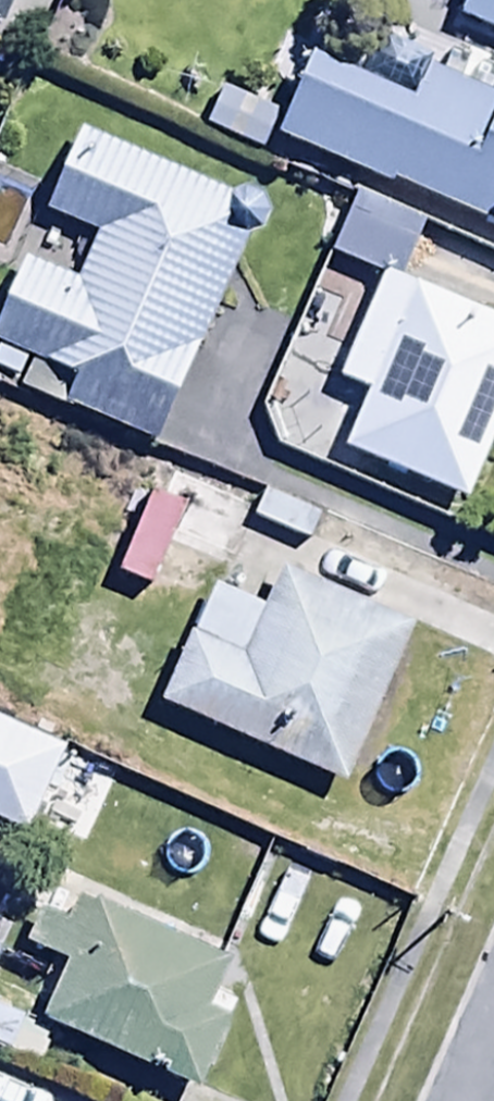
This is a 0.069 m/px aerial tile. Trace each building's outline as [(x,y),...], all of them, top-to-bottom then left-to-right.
[(10,0),(0,0),(0,22),(10,0)] [(450,8),(493,29),(493,0),(454,0),(450,8)] [(273,128),(493,222),(493,89),(491,97),(416,65),(405,90),(304,47),(280,104),(273,128)] [(273,128),(280,104),(221,78),(201,124),(263,150),(273,128)] [(32,364),(18,400),(170,456),(264,217),(81,145),(49,226),(97,244),(80,288),(32,269),(0,351),(0,352),(32,364)] [(370,268),(396,269),(410,232),(354,211),(338,256),(370,268)] [(370,268),(330,374),(359,385),(337,444),(467,494),(493,424),(493,306),(396,269),(370,268)] [(224,575),(253,499),(149,457),(104,569),(198,607),(212,571),(224,575)] [(283,578),(265,615),(216,592),(159,712),(346,800),(420,643),(283,578)] [(33,840),(67,756),(0,729),(0,827),(33,840)] [(67,976),(42,1032),(196,1100),(230,1023),(212,1015),(231,970),(85,906),(70,939),(40,925),(26,958),(67,976)]
